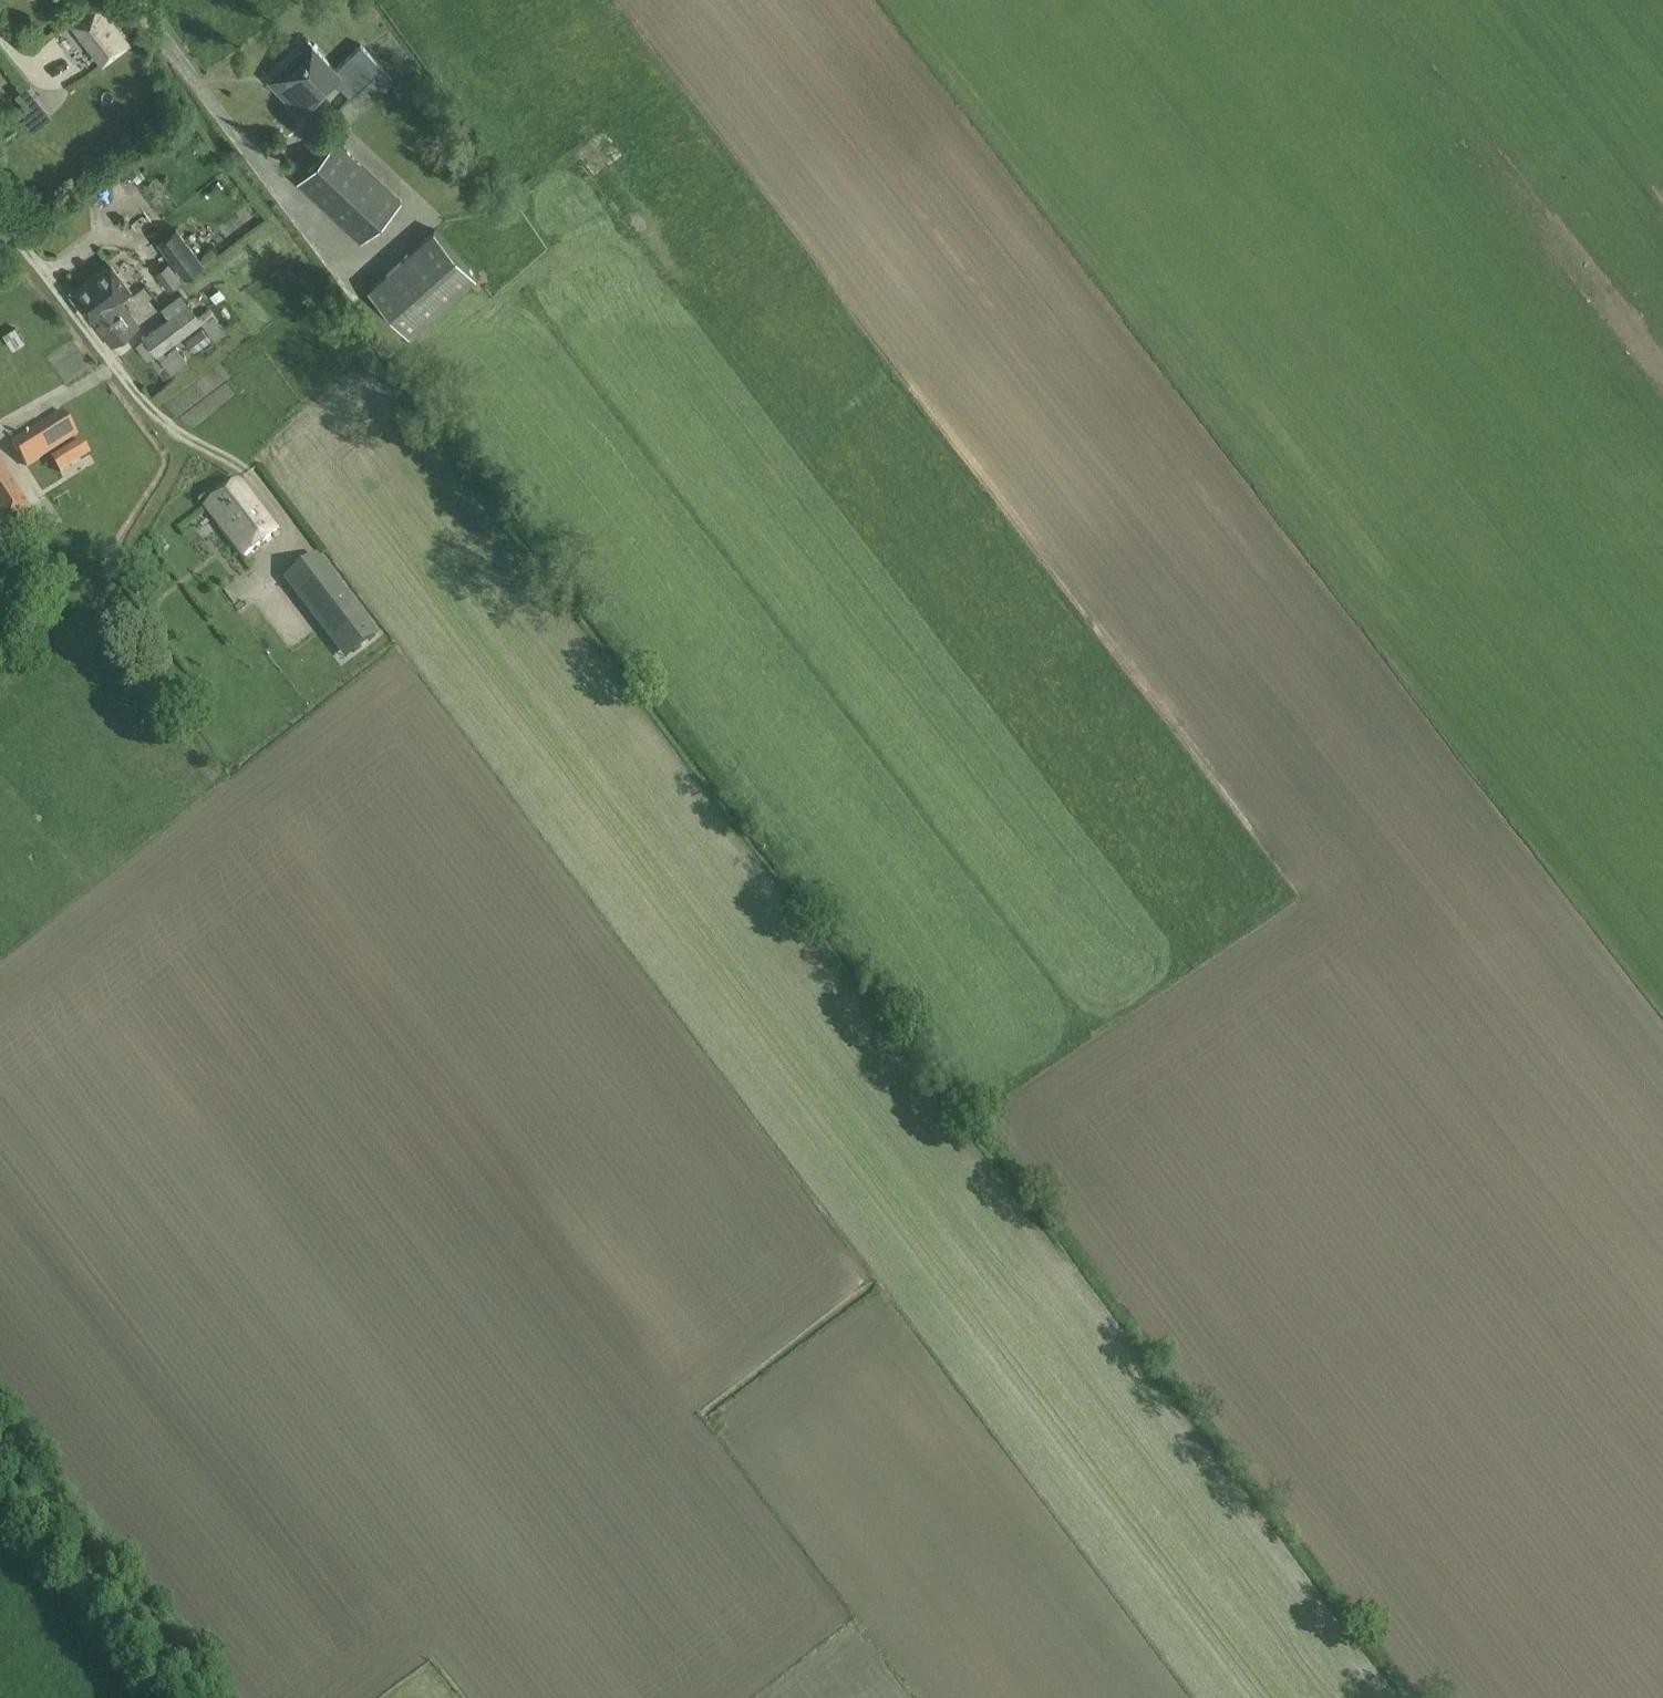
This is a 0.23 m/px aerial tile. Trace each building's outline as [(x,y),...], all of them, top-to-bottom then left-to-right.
[(119,26),(89,49),(102,66),(132,43),(119,26)] [(361,44),(336,69),(311,43),(271,80),(302,111),(335,78),(353,96),(383,66),(361,44)] [(15,96),(24,107),(36,98),(27,86),(15,96)] [(362,241),(401,201),(336,141),(298,181),(362,241)] [(113,183),(96,189),(101,203),(119,197),(113,183)] [(177,224),(160,236),(188,274),(205,262),(177,224)] [(434,230),(368,289),(410,337),(476,277),(434,230)] [(134,290),(113,263),(72,293),(79,302),(92,319),(120,300),(120,301),(134,290)] [(167,263),(155,272),(168,287),(179,279),(167,263)] [(139,325),(120,301),(120,300),(92,319),(112,346),(139,325)] [(144,338),(136,345),(148,361),(156,354),(172,374),(188,361),(176,346),(166,353),(165,352),(201,323),(216,342),(228,332),(208,307),(199,315),(187,301),(168,316),(143,337),(144,338)] [(16,327),(4,334),(12,349),(25,342),(16,327)] [(202,327),(185,340),(195,352),(212,339),(202,327)] [(33,430),(13,442),(26,464),(60,445),(46,422),(33,430)] [(82,440),(74,445),(82,458),(90,453),(82,440)] [(5,534),(33,516),(8,479),(0,466),(0,527),(5,534)] [(245,556),(277,531),(238,481),(206,506),(245,556)] [(342,611),(351,603),(315,556),(287,578),(306,603),(325,588),(342,611)] [(0,585),(0,619),(1,619),(21,605),(4,582),(0,585)] [(355,652),(376,636),(351,603),(342,611),(323,625),(335,642),(342,636),(355,652)]
